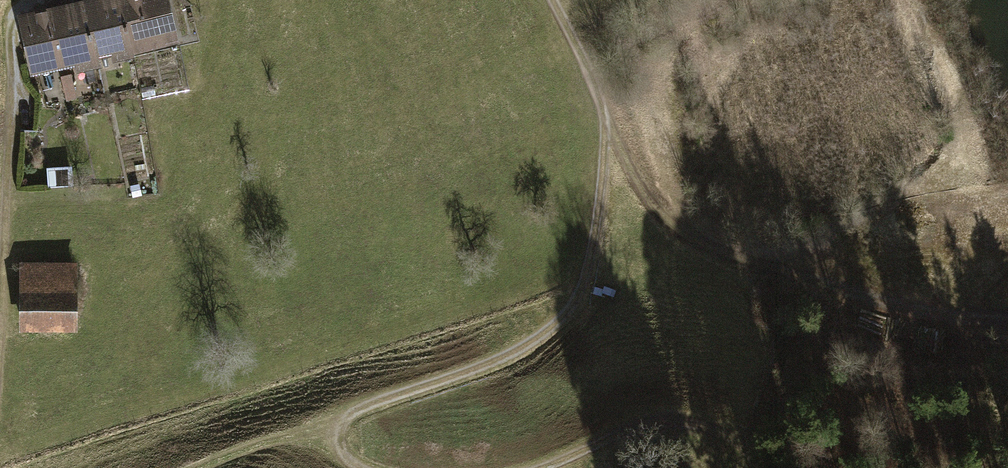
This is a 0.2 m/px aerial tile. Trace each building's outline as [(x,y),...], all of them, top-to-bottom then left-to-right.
[(134,56),(122,0),(97,0),(87,2),(99,61),(113,58),(114,64),(135,59),(134,56)] [(134,56),(179,47),(169,0),(122,0),(134,56)] [(101,70),(99,61),(87,2),(58,8),(71,70),(75,69),(76,75),(101,70)] [(31,79),(71,70),(58,8),(18,17),(31,79)] [(61,78),(67,102),(76,100),(71,75),(61,78)] [(73,168),(47,169),(47,188),(73,188),(73,168)] [(140,185),(131,187),(132,198),(142,197),(140,185)] [(77,266),(20,266),(20,333),(77,333),(77,266)]
